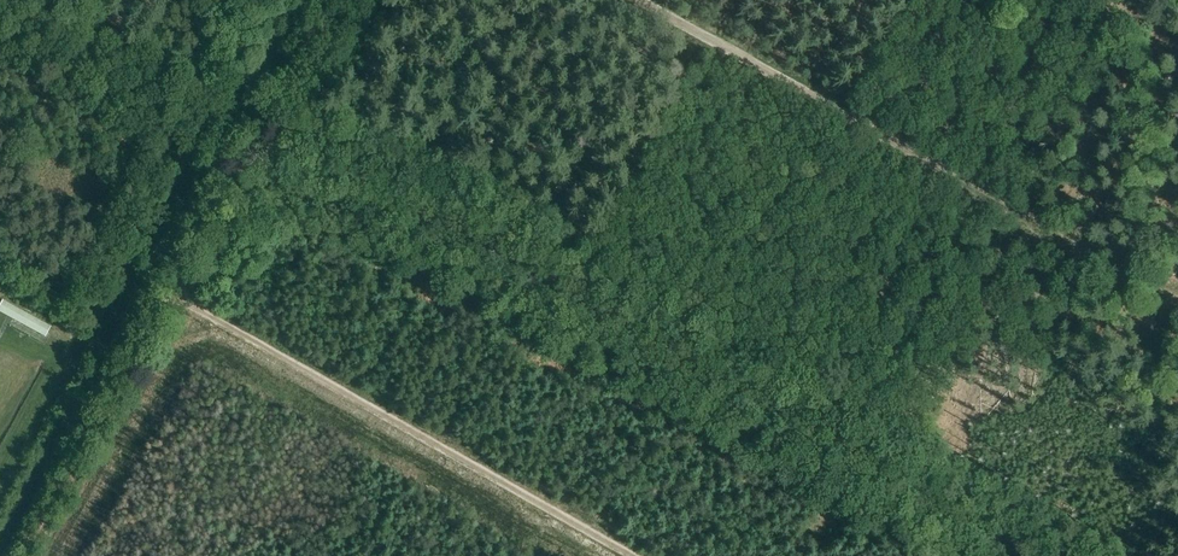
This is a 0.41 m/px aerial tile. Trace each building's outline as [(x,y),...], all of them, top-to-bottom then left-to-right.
[(45,336),(50,326),(2,299),(0,303),(0,311),(45,336)]
